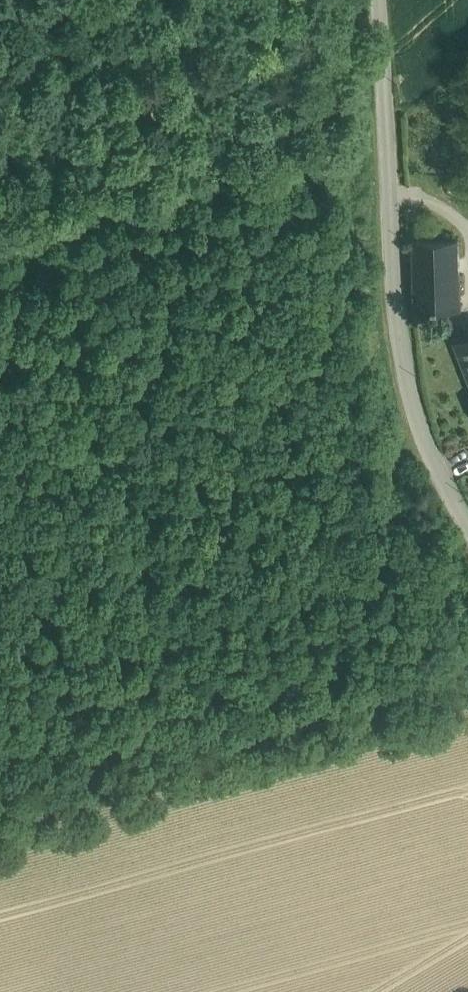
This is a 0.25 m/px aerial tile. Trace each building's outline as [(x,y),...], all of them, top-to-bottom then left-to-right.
[(414,312),(460,312),(459,242),(413,242),(414,312)] [(457,346),(467,374),(467,342),(457,346)]
